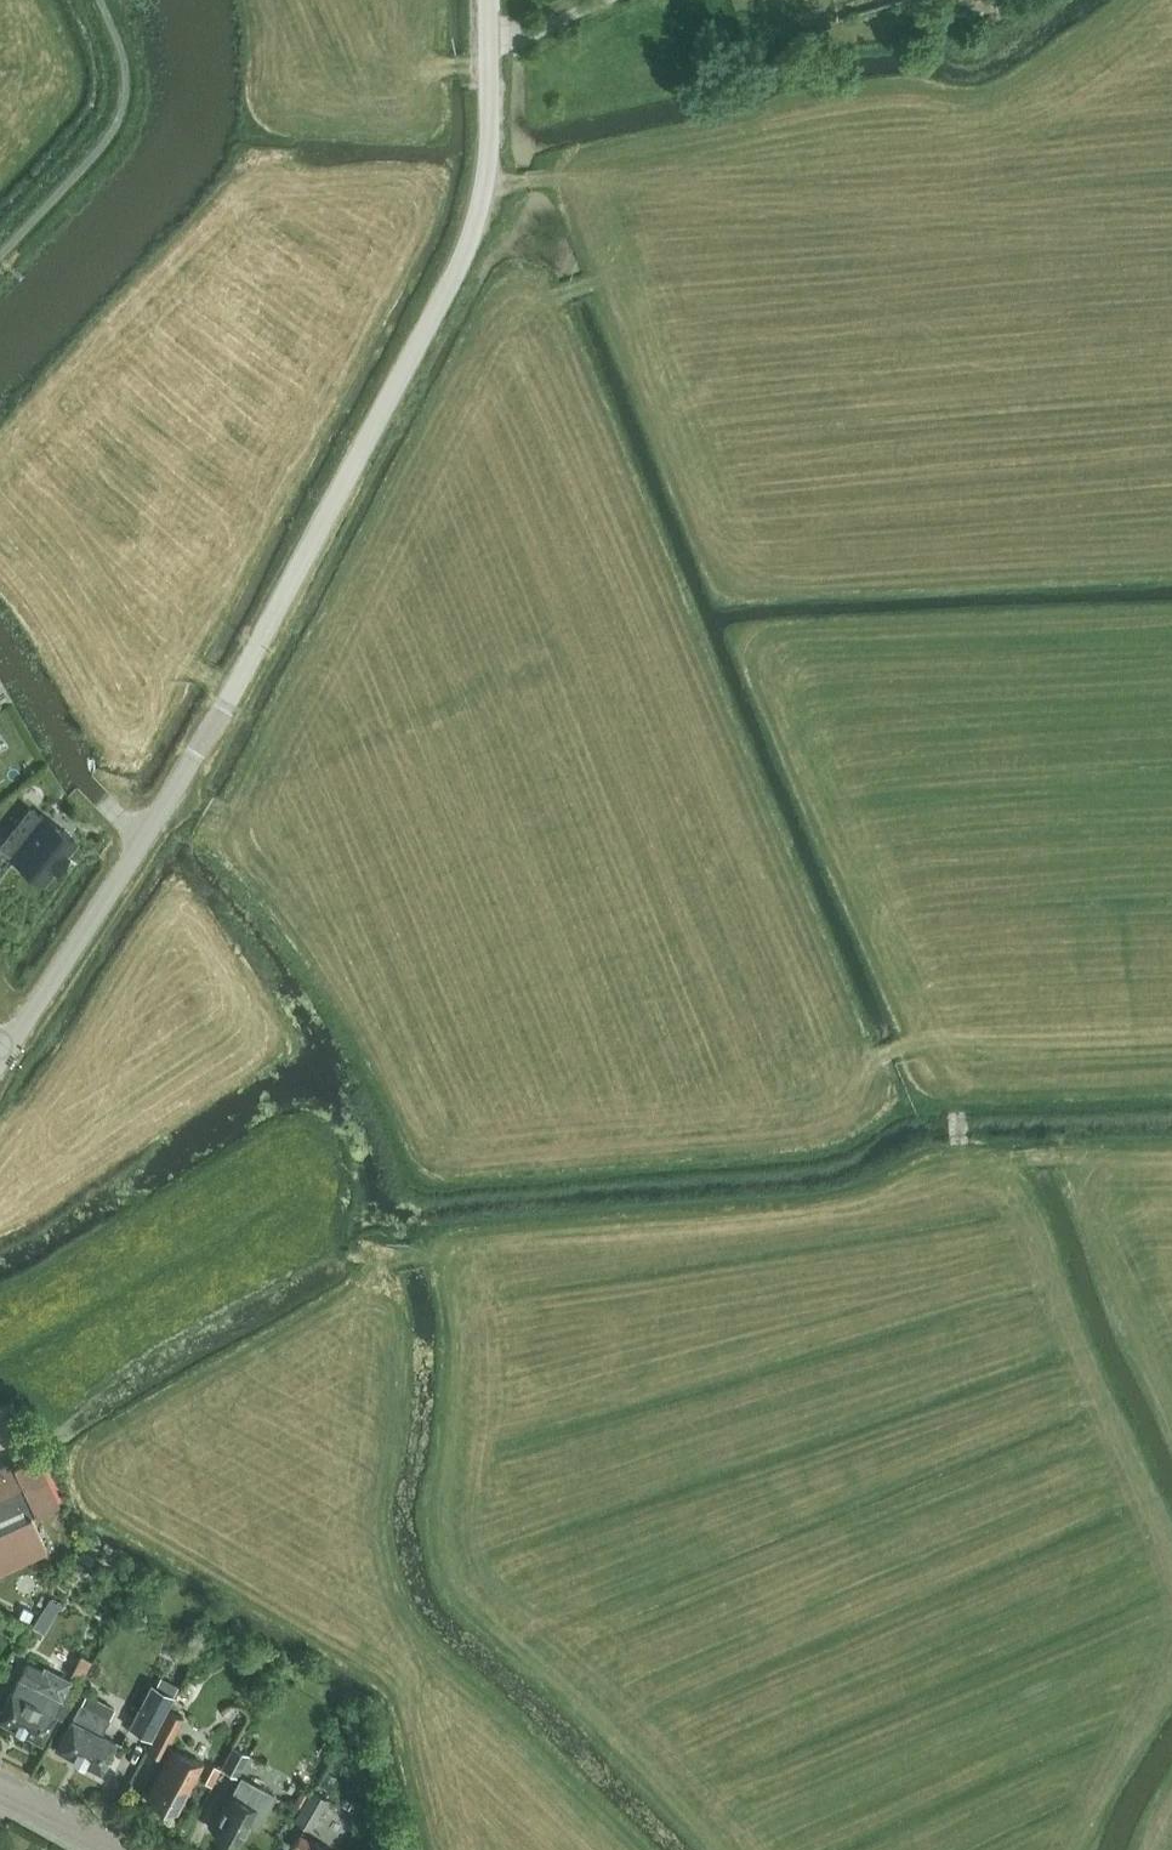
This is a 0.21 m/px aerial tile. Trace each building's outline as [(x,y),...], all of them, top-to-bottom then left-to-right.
[(787,51),(783,36),(769,41),(773,55),(787,51)] [(31,804),(6,835),(21,847),(15,855),(43,878),(53,865),(57,868),(68,854),(64,851),(75,837),(47,814),(46,816),(31,804)] [(21,1409),(16,1395),(0,1402),(0,1418),(21,1409)] [(6,1467),(4,1463),(0,1466),(0,1570),(46,1549),(31,1515),(59,1503),(35,1454),(6,1467)] [(49,1597),(41,1611),(52,1618),(60,1603),(49,1597)] [(31,1606),(19,1600),(15,1609),(27,1614),(31,1606)] [(259,1672),(268,1655),(256,1648),(247,1665),(259,1672)] [(112,1661),(101,1654),(89,1673),(104,1682),(110,1672),(107,1670),(112,1661)] [(0,1709),(0,1719),(41,1740),(55,1713),(54,1712),(60,1701),(69,1685),(67,1679),(49,1669),(42,1671),(25,1662),(11,1690),(10,1689),(0,1709)] [(160,1676),(155,1686),(167,1693),(173,1696),(178,1685),(160,1676)] [(155,1686),(153,1685),(130,1728),(151,1739),(173,1696),(167,1693),(155,1686)] [(83,1697),(80,1703),(72,1718),(56,1748),(100,1770),(115,1741),(101,1733),(109,1718),(114,1708),(97,1700),(96,1703),(83,1697)] [(62,1719),(69,1706),(60,1701),(54,1712),(55,1713),(54,1715),(62,1719)] [(182,1717),(168,1710),(147,1750),(166,1759),(147,1795),(176,1810),(193,1777),(202,1762),(184,1753),(168,1745),(182,1717)] [(233,1745),(232,1748),(222,1767),(237,1775),(248,1753),(233,1745)] [(212,1829),(237,1842),(248,1821),(258,1826),(274,1794),(241,1776),(231,1794),(212,1829)] [(310,1828),(328,1798),(312,1789),(294,1819),(310,1828)] [(363,1805),(352,1799),(347,1809),(358,1815),(363,1805)] [(314,1840),(313,1842),(299,1834),(292,1847),(297,1849),(332,1849),(314,1840)]
